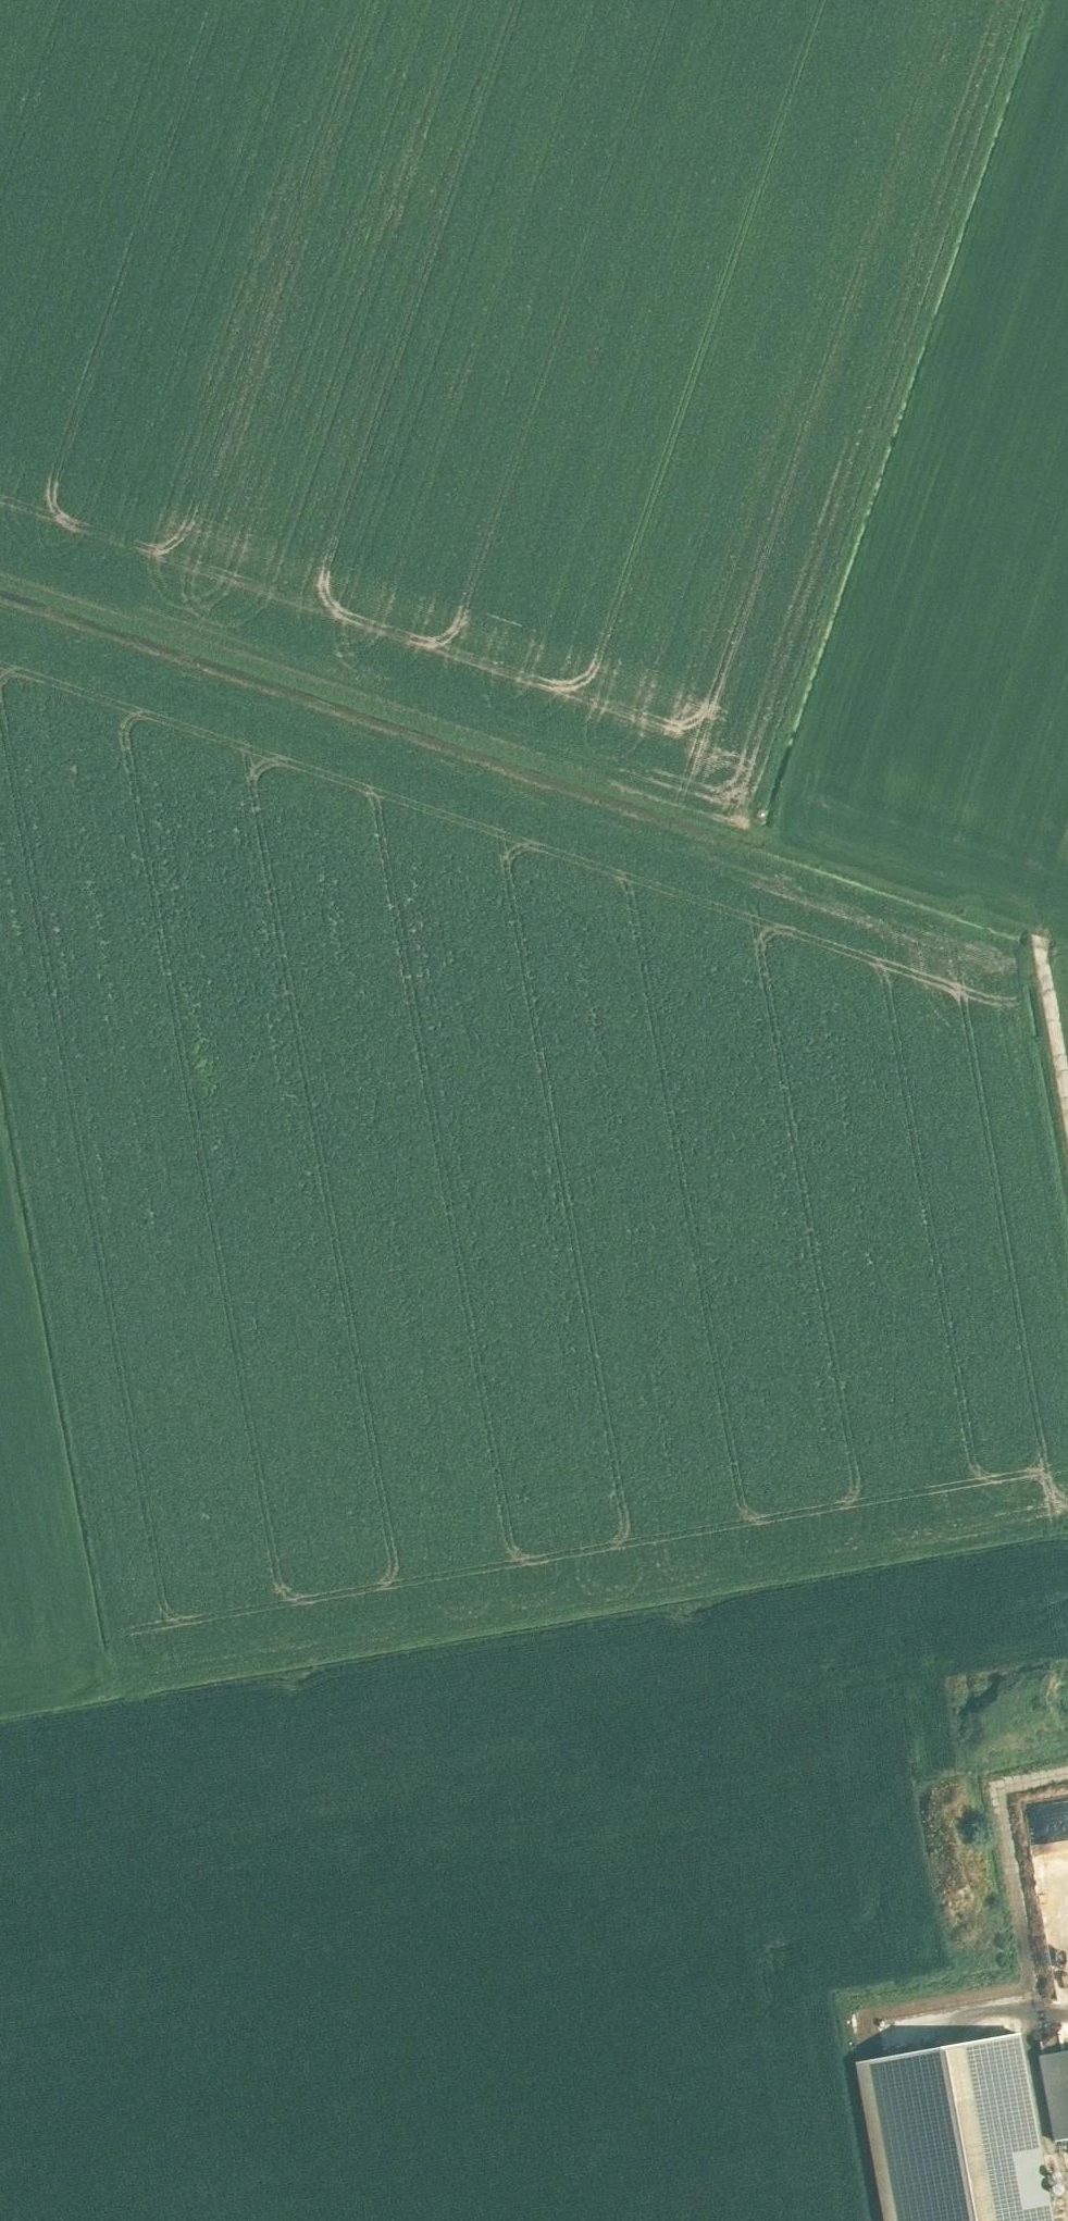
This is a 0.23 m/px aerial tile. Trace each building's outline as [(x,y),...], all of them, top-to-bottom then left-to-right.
[(1028,1829),(1067,1821),(1067,1793),(1023,1802),(1028,1829)] [(860,2061),(889,2220),(1051,2220),(1018,2033),(860,2061)] [(1039,2056),(1054,2141),(1067,2139),(1067,2050),(1039,2056)]
